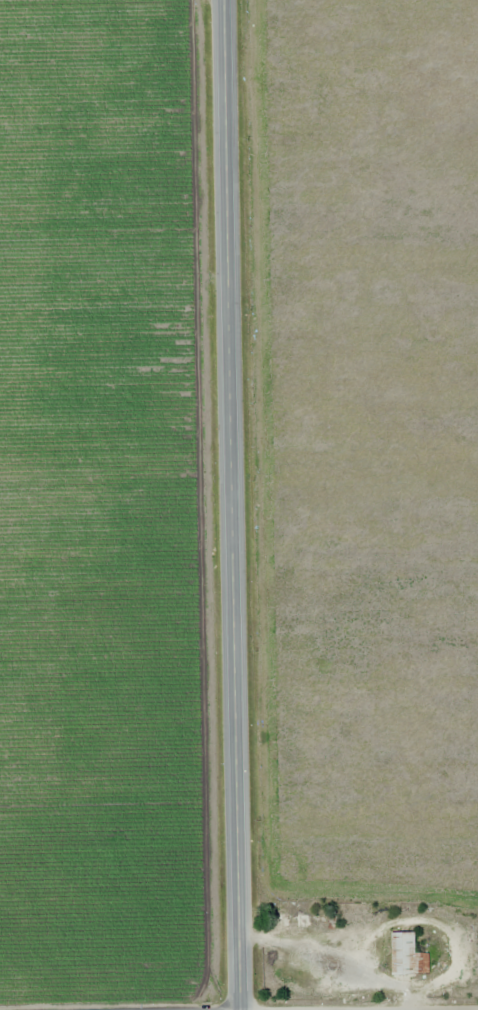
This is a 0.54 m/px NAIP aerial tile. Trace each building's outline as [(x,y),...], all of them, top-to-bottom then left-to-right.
[(392,975),(429,975),(429,953),(416,953),(416,932),(392,932),(392,975)]
